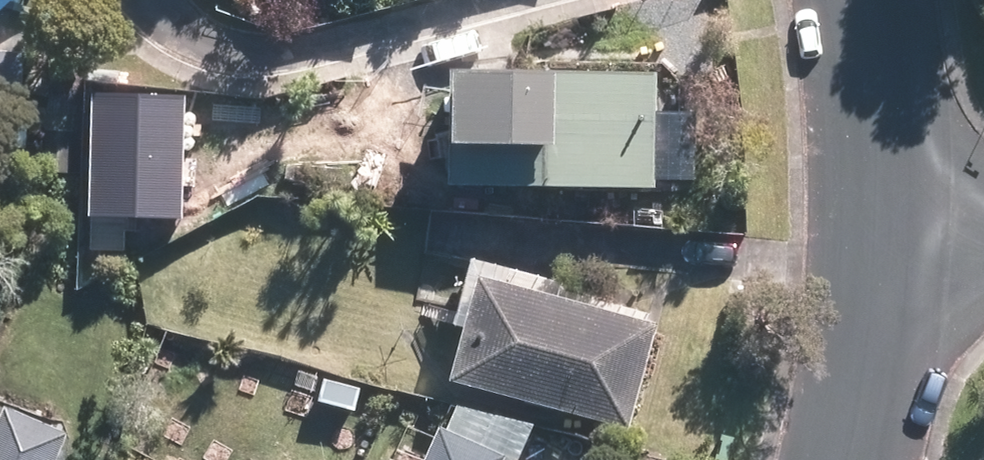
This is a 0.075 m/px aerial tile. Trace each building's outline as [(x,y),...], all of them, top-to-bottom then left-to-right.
[(0,49),(0,154),(22,155),(27,50),(0,49)] [(662,77),(646,77),(647,63),(549,61),(548,74),(465,72),(462,186),(659,191),(662,77)] [(451,327),(460,329),(448,382),(632,425),(656,321),(534,292),(537,279),(466,262),(451,327)] [(541,426),(473,392),(465,408),(455,403),(427,459),(524,459),(541,426)] [(0,435),(0,459),(52,459),(0,435)]
